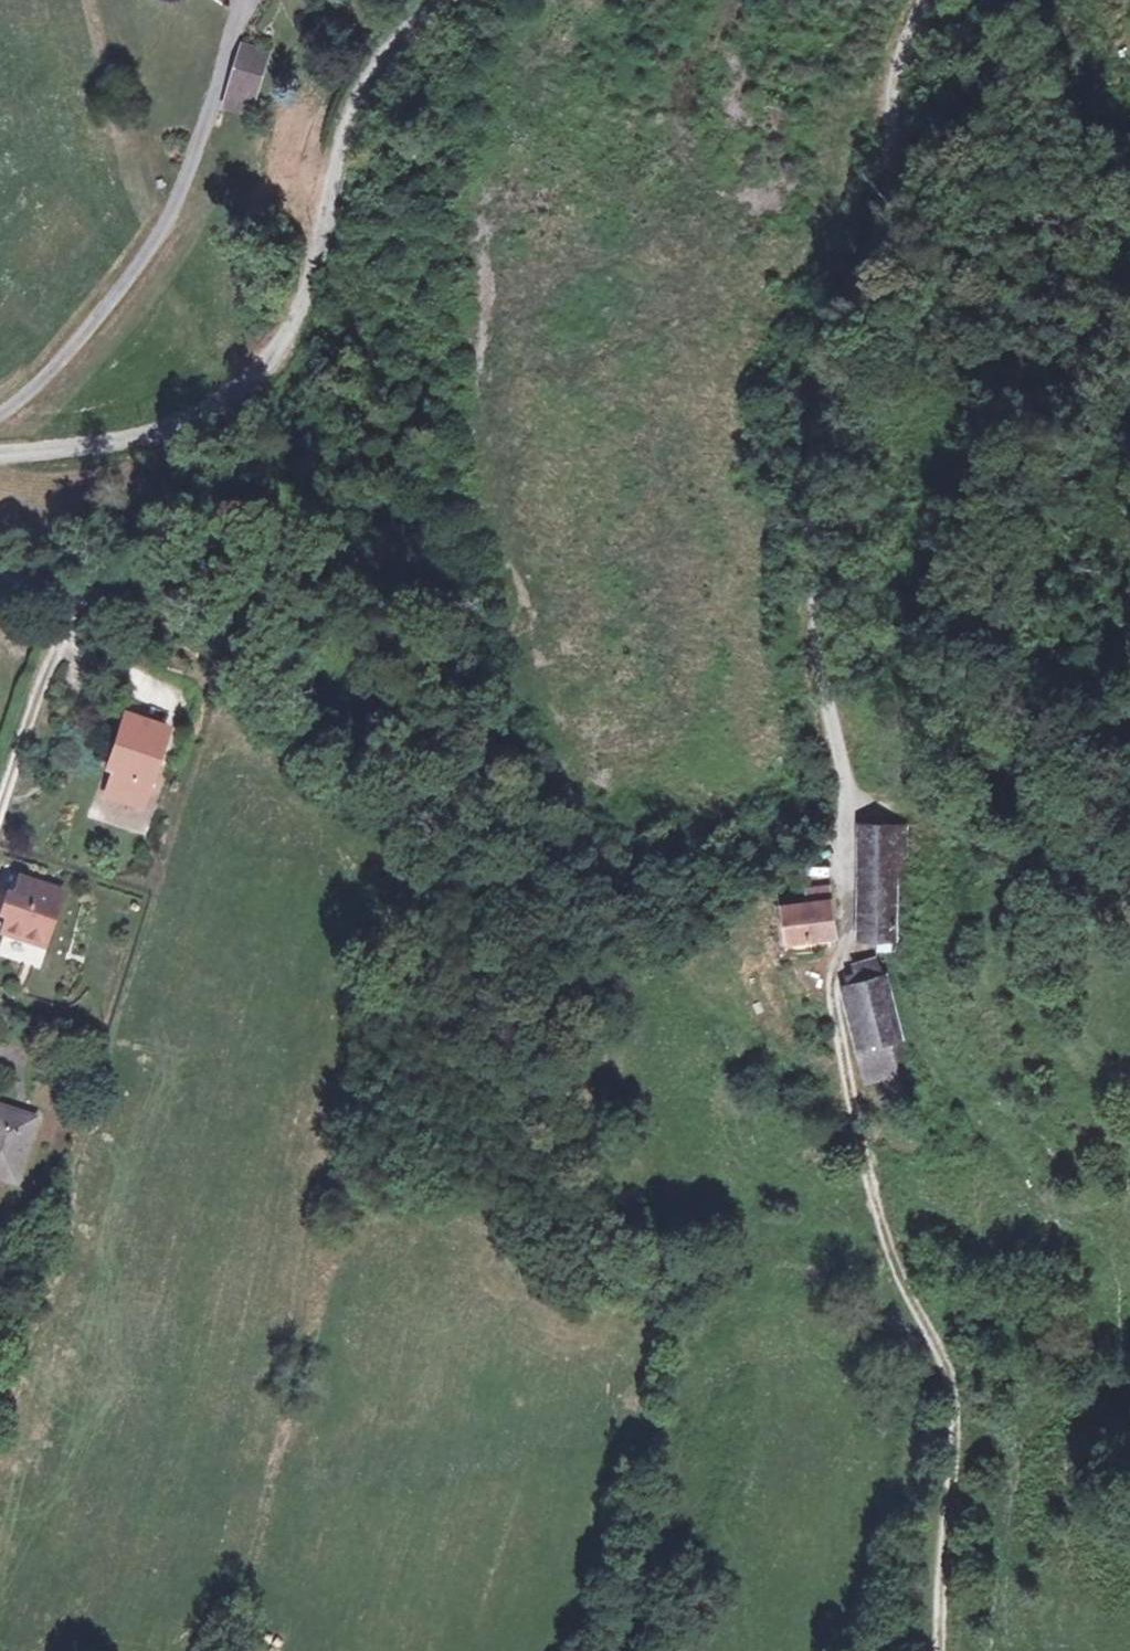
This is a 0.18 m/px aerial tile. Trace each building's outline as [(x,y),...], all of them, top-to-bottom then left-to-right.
[(271,54),(248,45),(243,57),(265,66),(271,54)] [(243,57),(227,95),(252,104),(265,66),(243,57)] [(107,795),(145,806),(169,731),(125,717),(113,752),(120,754),(107,795)] [(878,826),(877,838),(908,841),(909,829),(878,826)] [(908,841),(877,838),(868,934),(897,937),(908,841)] [(46,947),(63,895),(55,892),(39,887),(41,881),(20,874),(13,893),(20,895),(7,933),(46,947)] [(57,886),(41,881),(39,887),(55,892),(57,886)] [(817,902),(789,905),(792,938),(841,932),(834,888),(816,890),(817,902)] [(900,1033),(893,1005),(877,959),(862,963),(859,963),(865,977),(853,982),(873,1044),(878,1042),(883,1039),(900,1033)] [(900,1033),(883,1039),(897,1087),(911,1082),(908,1068),(910,1067),(900,1033)] [(15,1185),(36,1121),(0,1109),(0,1180),(15,1185)]
